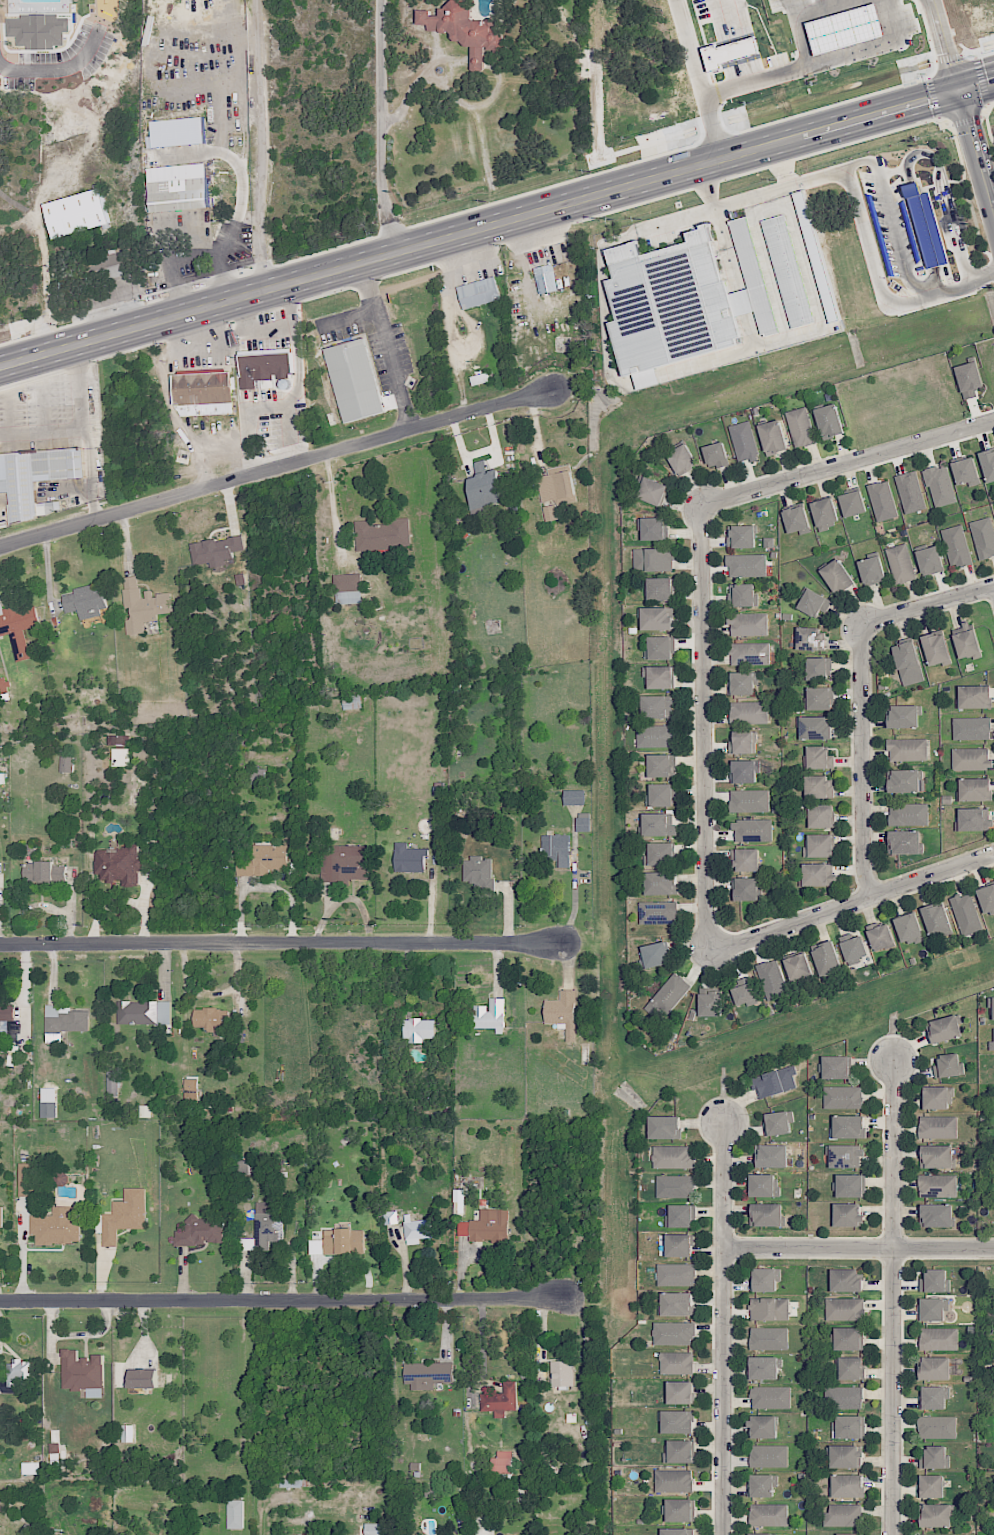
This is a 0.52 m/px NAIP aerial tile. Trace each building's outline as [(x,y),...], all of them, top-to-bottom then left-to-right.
[(503,26),(471,24),(472,2),(447,0),(447,8),(439,8),(439,15),(431,14),(431,10),(417,10),(417,24),(427,25),(427,31),(452,32),(451,42),(472,44),(470,71),(483,72),(484,48),(502,49),(503,26)] [(205,162),(209,208),(150,212),(145,167),(205,162)] [(918,182),(910,184),(903,186),(928,268),(934,267),(948,263),(928,192),(921,193),(918,182)] [(99,187),(43,204),(52,240),(102,225),(104,229),(111,227),(99,187)] [(828,323),(840,320),(805,189),(794,193),(828,323)] [(764,220),(788,328),(812,323),(788,214),(764,220)] [(710,225),(686,230),(689,243),(641,254),(639,241),(607,249),(614,279),(607,281),(616,321),(610,322),(622,377),(633,374),(637,389),(660,384),(655,365),(743,345),(736,316),(755,312),(760,335),(776,332),(749,216),(730,221),(746,289),(726,294),(710,225)] [(558,290),(552,264),(534,268),(539,294),(558,290)] [(457,286),(463,309),(501,299),(495,276),(457,286)] [(363,337),(322,349),(343,424),(386,411),(363,337)] [(301,347),(304,374),(289,374),(290,378),(278,379),(277,375),(272,375),(273,379),(255,381),(255,388),(241,388),(237,351),(301,347)] [(964,400),(977,396),(975,390),(984,387),(976,361),(955,367),(964,400)] [(231,372),(172,374),(173,406),(233,402),(231,372)] [(845,434),(836,403),(814,409),(823,440),(845,434)] [(815,444),(808,407),(787,411),(794,448),(815,444)] [(766,456),(788,450),(780,419),(758,425),(766,456)] [(728,426),(739,465),(760,459),(749,420),(728,426)] [(708,466),(715,464),(716,469),(730,465),(722,441),(702,447),(708,466)] [(678,476),(698,466),(686,443),(667,453),(678,476)] [(9,491),(10,504),(7,504),(9,524),(60,509),(59,501),(37,503),(35,481),(85,477),(83,447),(0,453),(0,491),(9,491)] [(978,452),(988,484),(993,482),(993,447),(978,452)] [(951,462),(958,485),(979,478),(973,456),(951,462)] [(471,508),(501,504),(497,469),(487,470),(486,460),(474,462),(476,477),(467,478),(471,508)] [(542,502),(554,500),(555,505),(576,501),(570,464),(547,468),(548,475),(538,477),(542,502)] [(948,465),(925,469),(932,507),(955,502),(948,465)] [(903,513),(925,509),(918,471),(896,475),(903,513)] [(660,506),(668,485),(644,476),(636,497),(660,506)] [(867,486),(878,522),(899,516),(888,480),(867,486)] [(846,518),(867,511),(860,489),(839,496),(846,518)] [(783,507),(787,532),(809,529),(805,503),(783,507)] [(542,506),(545,521),(559,519),(556,504),(542,506)] [(665,517),(642,518),(642,540),(666,540),(665,517)] [(980,560),(993,556),(993,531),(990,517),(969,523),(980,560)] [(409,518),(388,518),(388,524),(372,525),(372,520),(355,521),(356,550),(410,548),(409,518)] [(727,548),(755,548),(756,525),(728,525),(727,548)] [(949,568),(971,563),(963,525),(942,529),(949,568)] [(193,565),(210,562),(211,568),(226,565),(225,560),(233,558),(233,553),(245,551),(242,535),(190,544),(193,565)] [(916,580),(906,543),(885,548),(895,585),(916,580)] [(922,576),(944,571),(938,545),(916,551),(922,576)] [(673,571),(673,550),(634,550),(634,571),(673,571)] [(766,554),(727,555),(727,577),(767,576),(766,554)] [(887,580),(879,555),(858,562),(865,586),(887,580)] [(820,570),(837,596),(855,584),(838,558),(820,570)] [(360,574),(333,574),(334,604),(361,603),(360,574)] [(672,578),(647,578),(648,601),(673,601),(672,578)] [(78,610),(80,620),(101,615),(100,609),(107,608),(101,583),(73,589),(74,593),(62,596),(66,613),(78,610)] [(729,584),(729,607),(759,606),(758,593),(755,593),(754,584),(729,584)] [(820,610),(826,613),(832,600),(807,588),(797,609),(816,617),(820,610)] [(24,630),(40,626),(35,602),(2,610),(1,603),(0,604),(0,635),(9,633),(16,662),(30,658),(24,630)] [(641,630),(671,630),(671,607),(641,608),(641,630)] [(768,635),(768,613),(730,614),(730,636),(768,635)] [(951,628),(960,659),(980,654),(971,622),(951,628)] [(796,650),(823,651),(824,628),(797,627),(796,650)] [(928,667),(951,662),(945,632),(923,636),(928,667)] [(672,636),(648,637),(649,647),(645,647),(645,660),(672,659),(672,636)] [(892,644),(903,686),(925,681),(913,638),(892,644)] [(770,664),(769,643),(730,643),(731,665),(770,664)] [(806,681),(827,680),(827,657),(806,658),(806,681)] [(672,666),(642,666),(643,678),(648,678),(648,689),(673,689),(672,666)] [(754,672),(730,672),(730,695),(755,694),(754,672)] [(9,693),(6,676),(0,678),(0,695),(9,693)] [(991,685),(959,686),(959,708),(991,708),(991,685)] [(830,687),(806,687),(806,710),(831,709),(830,687)] [(342,696),(343,710),(362,708),(360,694),(342,696)] [(638,697),(638,718),(674,718),(673,696),(638,697)] [(730,702),(730,724),(768,724),(768,702),(730,702)] [(889,728),(918,728),(918,705),(889,705),(889,728)] [(800,740),(830,739),(830,716),(800,717),(800,740)] [(990,717),(953,718),(953,740),(991,739),(990,717)] [(674,747),(675,726),(637,725),(636,746),(674,747)] [(754,731),(730,731),(731,754),(754,753),(754,731)] [(927,761),(927,739),(888,739),(888,761),(927,761)] [(834,768),(834,755),(827,755),(827,746),(805,746),(805,768),(834,768)] [(952,770),(991,770),(990,748),(952,749),(952,770)] [(676,755),(648,755),(648,777),(676,777),(676,755)] [(756,761),(732,760),(731,783),(756,783),(756,761)] [(265,769),(250,768),(249,784),(264,785),(265,769)] [(920,770),(889,770),(889,793),(925,792),(924,778),(920,778),(920,770)] [(828,775),(805,775),(805,798),(834,798),(834,782),(828,782),(828,775)] [(673,784),(649,783),(648,806),(672,807),(673,784)] [(584,790),(563,790),(563,805),(584,805),(584,790)] [(730,790),(730,812),(769,812),(769,790),(730,790)] [(833,804),(809,805),(809,828),(834,827),(833,804)] [(929,804),(889,804),(889,825),(928,825),(929,804)] [(990,808),(959,809),(959,821),(955,821),(955,831),(990,830),(990,808)] [(590,813),(577,812),(576,831),(589,831),(590,813)] [(668,813),(642,813),(642,835),(677,836),(677,825),(668,824),(668,813)] [(735,841),(772,841),(772,819),(731,820),(731,830),(735,830),(735,841)] [(889,831),(890,854),(921,853),(921,830),(889,831)] [(571,835),(542,834),(542,856),(552,856),(551,867),(570,867),(571,835)] [(832,834),(808,834),(808,857),(833,856),(832,834)] [(407,848),(407,842),(395,842),(395,871),(426,873),(427,849),(407,848)] [(674,843),(646,843),(646,865),(674,865),(674,843)] [(236,875),(270,876),(270,869),(287,870),(288,845),(254,844),(253,856),(236,855),(236,875)] [(95,851),(95,874),(101,874),(101,880),(122,880),(122,886),(138,886),(138,870),(143,870),(143,858),(138,858),(138,845),(119,845),(119,851),(95,851)] [(368,846),(329,845),(329,855),(321,855),(320,883),(349,883),(349,879),(368,880),(368,846)] [(759,871),(758,849),(736,849),(736,871),(759,871)] [(463,858),(463,882),(474,882),(474,888),(482,888),(482,893),(493,893),(493,859),(482,858),(463,858)] [(66,866),(53,866),(53,862),(24,861),(23,880),(66,881),(66,866)] [(803,885),(834,885),(833,864),(803,864),(803,885)] [(645,872),(646,895),(677,894),(677,871),(645,872)] [(758,878),(734,878),(734,901),(758,900),(758,878)] [(977,889),(985,917),(993,914),(993,884),(977,889)] [(949,898),(963,936),(983,929),(970,893),(961,896),(960,894),(949,898)] [(639,925),(677,924),(677,902),(639,902),(639,925)] [(922,910),(931,937),(953,929),(943,902),(922,910)] [(924,938),(915,912),(894,919),(903,945),(924,938)] [(895,944),(888,921),(867,927),(873,950),(895,944)] [(847,962),(868,956),(862,935),(854,938),(852,933),(839,937),(847,962)] [(843,971),(832,940),(811,947),(822,978),(843,971)] [(669,964),(667,943),(642,945),(645,967),(669,964)] [(792,982),(813,974),(805,952),(784,960),(792,982)] [(757,964),(765,1000),(787,995),(778,959),(757,964)] [(671,1016),(688,981),(669,972),(652,1007),(671,1016)] [(732,979),(735,1005),(756,1002),(753,977),(732,979)] [(575,989),(560,990),(560,1000),(544,1000),(544,1023),(566,1023),(566,1042),(575,1042),(575,989)] [(722,991),(699,990),(699,1016),(721,1016),(722,991)] [(496,1028),(496,1033),(505,1033),(504,998),(488,999),(488,1005),(473,1006),(474,1029),(496,1028)] [(170,1024),(171,1002),(117,1001),(116,1023),(170,1024)] [(14,1005),(0,1006),(0,1021),(14,1021),(14,1005)] [(45,1005),(44,1043),(61,1043),(61,1031),(89,1031),(89,1011),(71,1011),(71,1006),(45,1005)] [(193,1027),(207,1027),(207,1034),(220,1035),(221,1027),(229,1027),(230,1009),(194,1008),(193,1027)] [(933,1044),(963,1036),(957,1014),(927,1023),(933,1044)] [(434,1019),(403,1019),(403,1042),(423,1041),(422,1039),(435,1038),(434,1019)] [(960,1076),(959,1053),(939,1054),(939,1064),(934,1064),(934,1077),(960,1076)] [(850,1079),(850,1056),(823,1056),(823,1078),(850,1079)] [(758,1099),(797,1088),(794,1075),(797,1074),(795,1065),(753,1076),(758,1099)] [(107,1097),(118,1097),(117,1071),(106,1071),(107,1097)] [(185,1103),(197,1103),(197,1079),(185,1078),(185,1103)] [(862,1087),(824,1087),(824,1108),(862,1108),(862,1087)] [(922,1109),(952,1109),(952,1087),(922,1087),(922,1109)] [(41,1118),(57,1117),(56,1088),(41,1088),(41,1118)] [(763,1114),(766,1137),(791,1133),(788,1111),(763,1114)] [(865,1115),(832,1116),(832,1138),(865,1138),(865,1115)] [(681,1116),(649,1117),(650,1139),(681,1139),(681,1116)] [(957,1137),(957,1116),(920,1116),(921,1138),(957,1137)] [(788,1167),(788,1144),(755,1145),(756,1168),(788,1167)] [(830,1146),(830,1168),(862,1167),(861,1145),(830,1146)] [(953,1145),(921,1145),(920,1168),(953,1168),(953,1145)] [(694,1168),(694,1146),(653,1146),(653,1168),(694,1168)] [(19,1196),(35,1196),(36,1163),(19,1163),(19,1196)] [(780,1197),(780,1186),(775,1186),(775,1174),(749,1174),(749,1197),(780,1197)] [(863,1197),(863,1175),(837,1174),(837,1197),(863,1197)] [(656,1197),(694,1198),(694,1176),(656,1175),(656,1197)] [(919,1197),(957,1197),(957,1175),(919,1175),(919,1197)] [(145,1228),(145,1188),(124,1188),(124,1201),(112,1201),(112,1214),(102,1214),(102,1246),(117,1246),(117,1229),(145,1228)] [(241,1250),(268,1251),(268,1243),(282,1244),(283,1214),(272,1213),(273,1202),(255,1202),(254,1238),(241,1238),(241,1250)] [(783,1204),(751,1203),(751,1226),(782,1227),(783,1204)] [(862,1204),(834,1203),(834,1226),(862,1227),(862,1204)] [(692,1228),(693,1205),(669,1204),(669,1215),(665,1215),(665,1227),(692,1228)] [(952,1204),(920,1204),(921,1227),(953,1226),(952,1204)] [(79,1243),(79,1206),(52,1206),(52,1215),(29,1215),(30,1234),(34,1234),(34,1244),(79,1243)] [(384,1224),(398,1224),(397,1209),(384,1209),(384,1224)] [(508,1242),(508,1209),(480,1209),(479,1221),(458,1221),(457,1236),(469,1236),(469,1241),(508,1242)] [(222,1215),(186,1217),(187,1230),(174,1231),(175,1246),(204,1245),(204,1243),(224,1242),(222,1215)] [(405,1244),(419,1244),(419,1238),(434,1238),(434,1220),(404,1221),(405,1244)] [(363,1229),(324,1229),(324,1240),(309,1240),(309,1254),(363,1253),(363,1229)] [(691,1234),(666,1234),(666,1257),(691,1256),(691,1234)] [(657,1264),(658,1286),(695,1285),(695,1264),(657,1264)] [(751,1291),(776,1292),(776,1268),(751,1268),(751,1291)] [(831,1291),(861,1292),(862,1269),(832,1269),(831,1291)] [(919,1291),(949,1292),(949,1269),(927,1269),(927,1279),(920,1278),(919,1291)] [(693,1292),(660,1293),(660,1316),(694,1316),(693,1292)] [(789,1320),(789,1297),(750,1298),(751,1321),(789,1320)] [(864,1298),(826,1299),(826,1320),(865,1320),(864,1298)] [(919,1298),(920,1321),(952,1320),(952,1298),(919,1298)] [(695,1323),(653,1322),(653,1345),(691,1345),(691,1337),(695,1337),(695,1323)] [(835,1350),(861,1350),(861,1328),(835,1327),(835,1350)] [(788,1328),(750,1328),(750,1349),(788,1349),(788,1328)] [(958,1328),(921,1328),(920,1349),(958,1350),(958,1328)] [(62,1389),(87,1389),(87,1398),(104,1397),(103,1354),(93,1354),(93,1358),(77,1359),(77,1349),(62,1349),(62,1389)] [(693,1374),(694,1353),(660,1352),(660,1373),(693,1374)] [(749,1380),(779,1379),(778,1357),(748,1357),(749,1380)] [(862,1380),(862,1357),(839,1357),(839,1380),(862,1380)] [(951,1357),(919,1357),(918,1380),(950,1380),(951,1357)] [(7,1361),(8,1378),(0,1378),(0,1388),(22,1387),(22,1380),(32,1379),(31,1360),(7,1361)] [(550,1361),(551,1386),(574,1386),(573,1360),(550,1361)] [(453,1362),(403,1363),(404,1382),(411,1382),(411,1390),(433,1390),(433,1383),(453,1383),(453,1362)] [(157,1388),(158,1369),(130,1369),(129,1388),(157,1388)] [(505,1411),(517,1410),(516,1381),(503,1381),(503,1393),(481,1393),(481,1411),(494,1411),(494,1418),(505,1418),(505,1411)] [(693,1382),(667,1381),(667,1404),(693,1404),(693,1382)] [(791,1387),(752,1386),(751,1407),(790,1408),(791,1387)] [(826,1408),(862,1408),(863,1387),(826,1386),(826,1408)] [(920,1409),(945,1409),(946,1387),(921,1386),(920,1409)] [(693,1434),(694,1411),(662,1410),(661,1433),(693,1434)] [(777,1438),(777,1416),(749,1416),(749,1438),(777,1438)] [(863,1416),(833,1416),(834,1438),(863,1438),(863,1416)] [(956,1417),(918,1416),(918,1437),(956,1438),(956,1417)] [(134,1442),(134,1425),(123,1425),(123,1442),(134,1442)] [(693,1462),(693,1440),(665,1440),(665,1463),(693,1462)] [(59,1453),(59,1443),(49,1443),(49,1453),(59,1453)] [(788,1446),(750,1445),(750,1466),(788,1467),(788,1446)] [(830,1468),(858,1468),(858,1457),(862,1458),(862,1445),(831,1445),(830,1468)] [(920,1468),(948,1469),(949,1446),(926,1445),(926,1455),(920,1455),(920,1468)] [(513,1451),(497,1450),(497,1458),(491,1458),(490,1473),(512,1474),(513,1451)] [(40,1462),(22,1462),(23,1475),(40,1475),(40,1462)] [(693,1491),(692,1469),(655,1470),(656,1492),(693,1491)] [(751,1497),(774,1497),(774,1475),(751,1474),(751,1497)] [(864,1475),(832,1474),(832,1497),(863,1498),(864,1475)] [(944,1497),(944,1475),(919,1475),(920,1498),(944,1497)] [(666,1521),(693,1521),(693,1499),(666,1499),(666,1521)] [(243,1529),(243,1500),(227,1500),(227,1529),(243,1529)] [(788,1504),(751,1504),(752,1526),(788,1525),(788,1504)] [(862,1505),(830,1504),(830,1512),(824,1512),(823,1526),(862,1526),(862,1505)] [(922,1527),(951,1527),(952,1504),(922,1504),(922,1527)] [(365,1523),(365,1534),(386,1534),(386,1523),(365,1523)]
